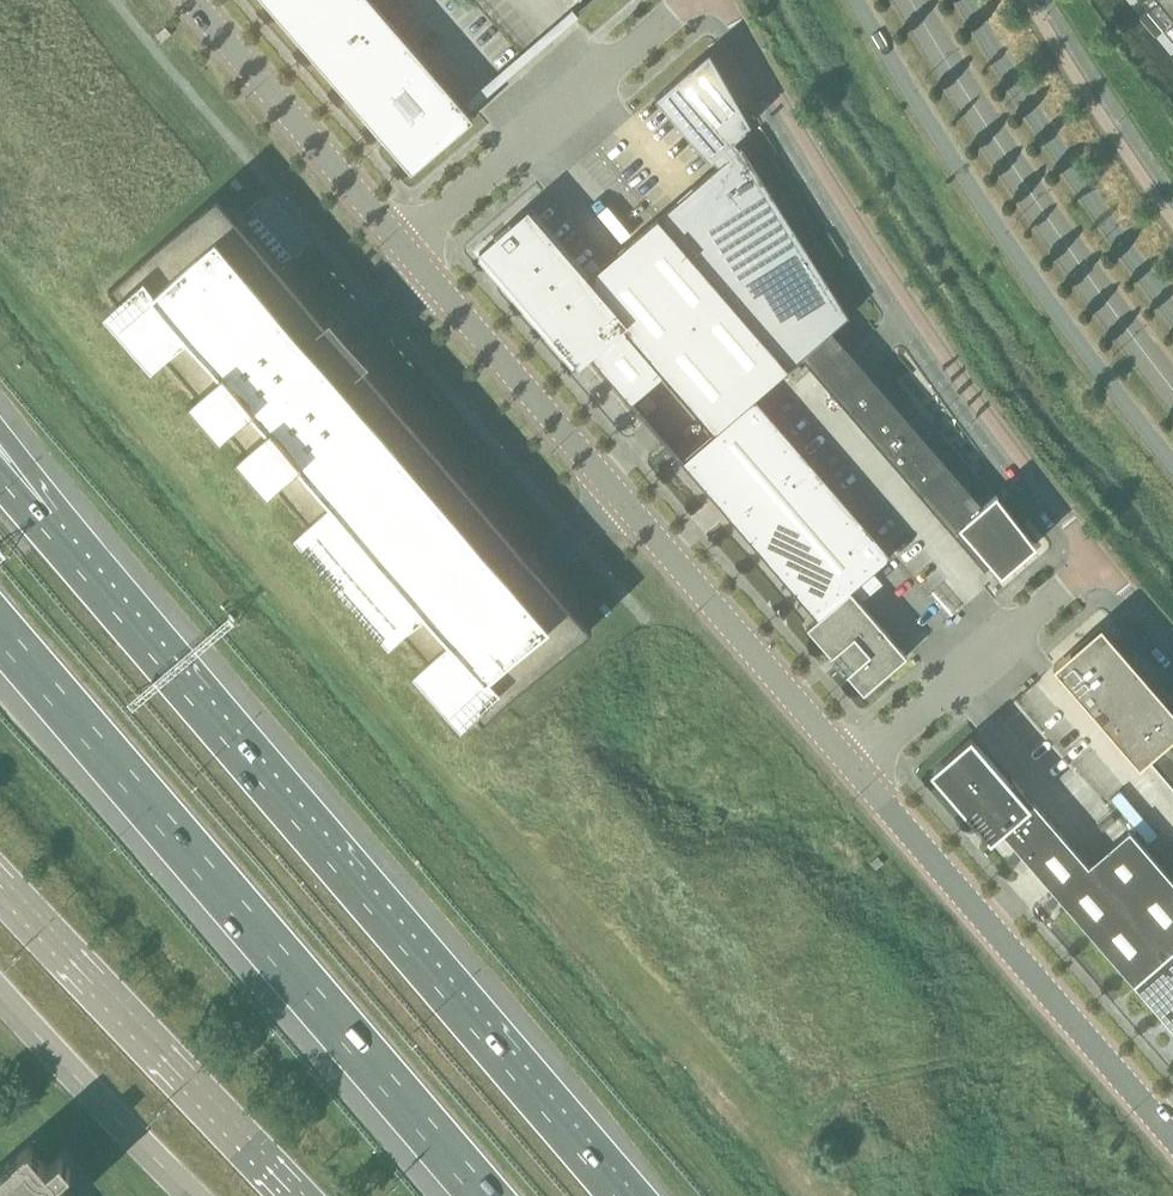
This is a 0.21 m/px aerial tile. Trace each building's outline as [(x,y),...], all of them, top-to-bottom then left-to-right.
[(273,10),(329,75),(411,170),(472,118),(430,69),(413,50),(396,31),(380,11),(371,0),(264,0),(273,10)] [(1157,0),(1139,0),(1147,9),(1157,0)] [(1172,21),(1172,0),(1157,0),(1147,9),(1163,29),(1172,21)] [(1163,29),(1172,40),(1172,21),(1163,29)] [(789,368),(802,357),(832,330),(849,315),(741,145),(739,146),(733,140),(746,129),(710,61),(695,70),(692,66),(655,97),(710,160),(712,158),(718,165),(658,217),(789,368)] [(363,364),(367,361),(328,315),(324,319),(217,195),(108,289),(117,298),(102,311),(151,367),(165,354),(197,391),(188,399),(219,436),(228,428),(244,446),(235,454),(267,490),(276,483),(307,519),(293,532),(388,642),(402,629),(427,657),(412,670),(460,725),(475,713),(483,723),(592,629),(363,364)] [(789,368),(658,217),(588,277),(528,207),(510,222),(511,223),(479,249),(579,365),(590,355),(631,403),(664,375),(714,433),(755,397),(789,368)] [(883,449),(965,544),(985,568),(991,563),(1001,574),(1036,544),(998,496),(984,507),(832,330),(802,357),(882,449),(883,449)] [(714,433),(681,461),(817,618),(807,627),(830,655),(847,674),(864,693),(907,656),(851,590),(891,555),(755,397),(714,433)] [(1147,758),(1161,774),(1172,788),(1172,709),(1100,625),(1053,665),(1092,710),(1101,720),(1139,765),(1147,758)] [(1002,831),(1003,833),(1068,908),(1134,984),(1172,950),(1172,881),(1157,862),(1115,897),(1088,866),(1033,802),(1025,792),(1014,780),(1010,783),(971,737),(930,772),(974,822),(980,829),(981,830),(992,820),(1002,831)] [(1134,984),(1172,1029),(1172,950),(1134,984)] [(58,1179),(71,1167),(61,1155),(48,1166),(29,1145),(0,1170),(0,1195),(73,1195),(58,1179)]
